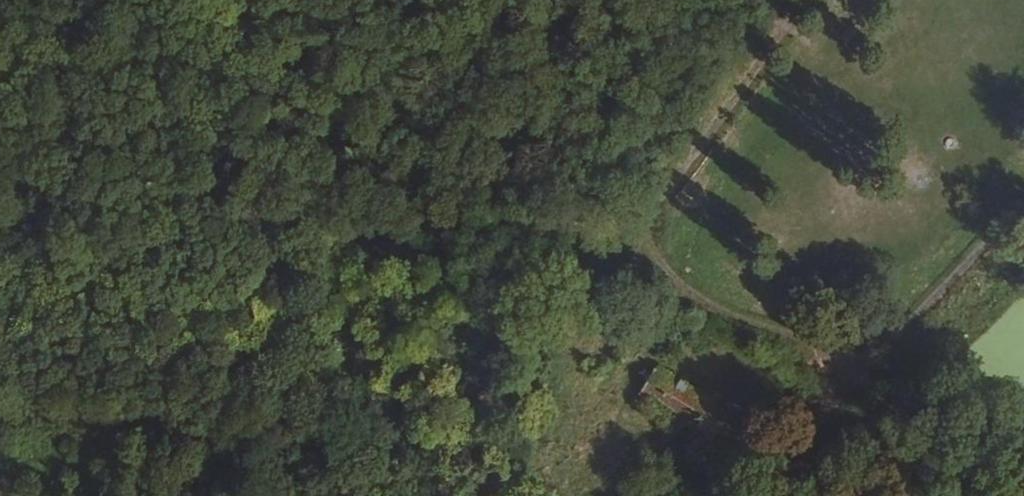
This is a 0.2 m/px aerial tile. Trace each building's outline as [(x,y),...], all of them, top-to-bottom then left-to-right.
[(691,419),(741,450),(759,421),(665,364),(648,392),(691,419)] [(697,423),(691,419),(687,425),(692,428),(697,423)]
